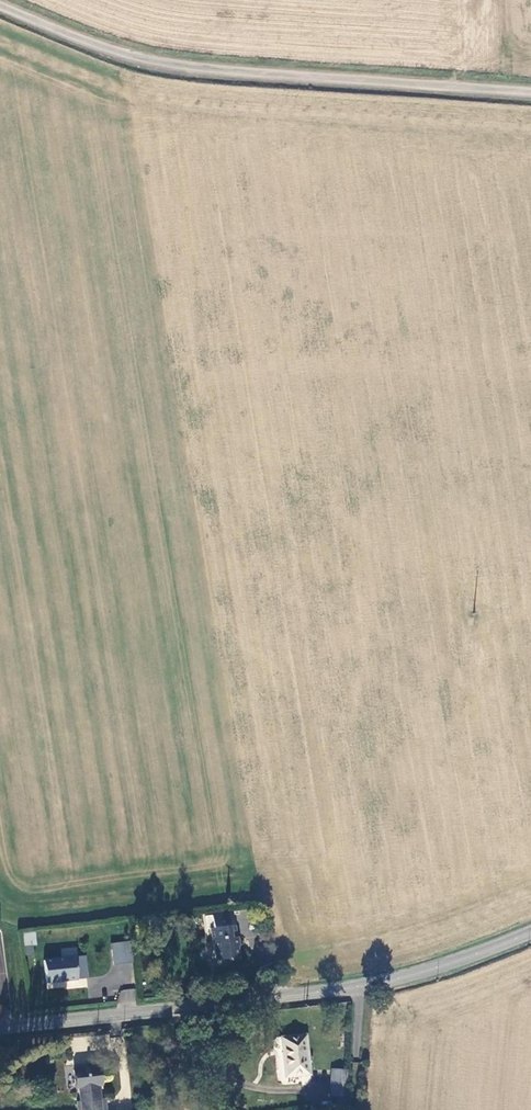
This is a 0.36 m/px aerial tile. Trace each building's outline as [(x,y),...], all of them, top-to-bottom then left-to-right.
[(213,914),(216,926),(231,923),(229,910),(213,914)] [(241,961),(237,928),(212,931),(213,941),(217,941),(220,960),(232,959),(233,962),(241,961)] [(25,945),(36,944),(35,932),(24,933),(25,945)] [(110,943),(115,965),(134,961),(130,940),(110,943)] [(79,981),(77,959),(46,963),(48,985),(79,981)] [(119,1002),(135,1003),(135,989),(119,989),(119,1002)] [(310,1075),(306,1038),(282,1041),(287,1079),(310,1075)] [(100,1071),(74,1074),(75,1087),(79,1087),(81,1105),(77,1106),(77,1109),(105,1109),(104,1100),(100,1099),(98,1087),(102,1086),(100,1071)] [(328,1072),(328,1098),(343,1098),(343,1072),(328,1072)]
